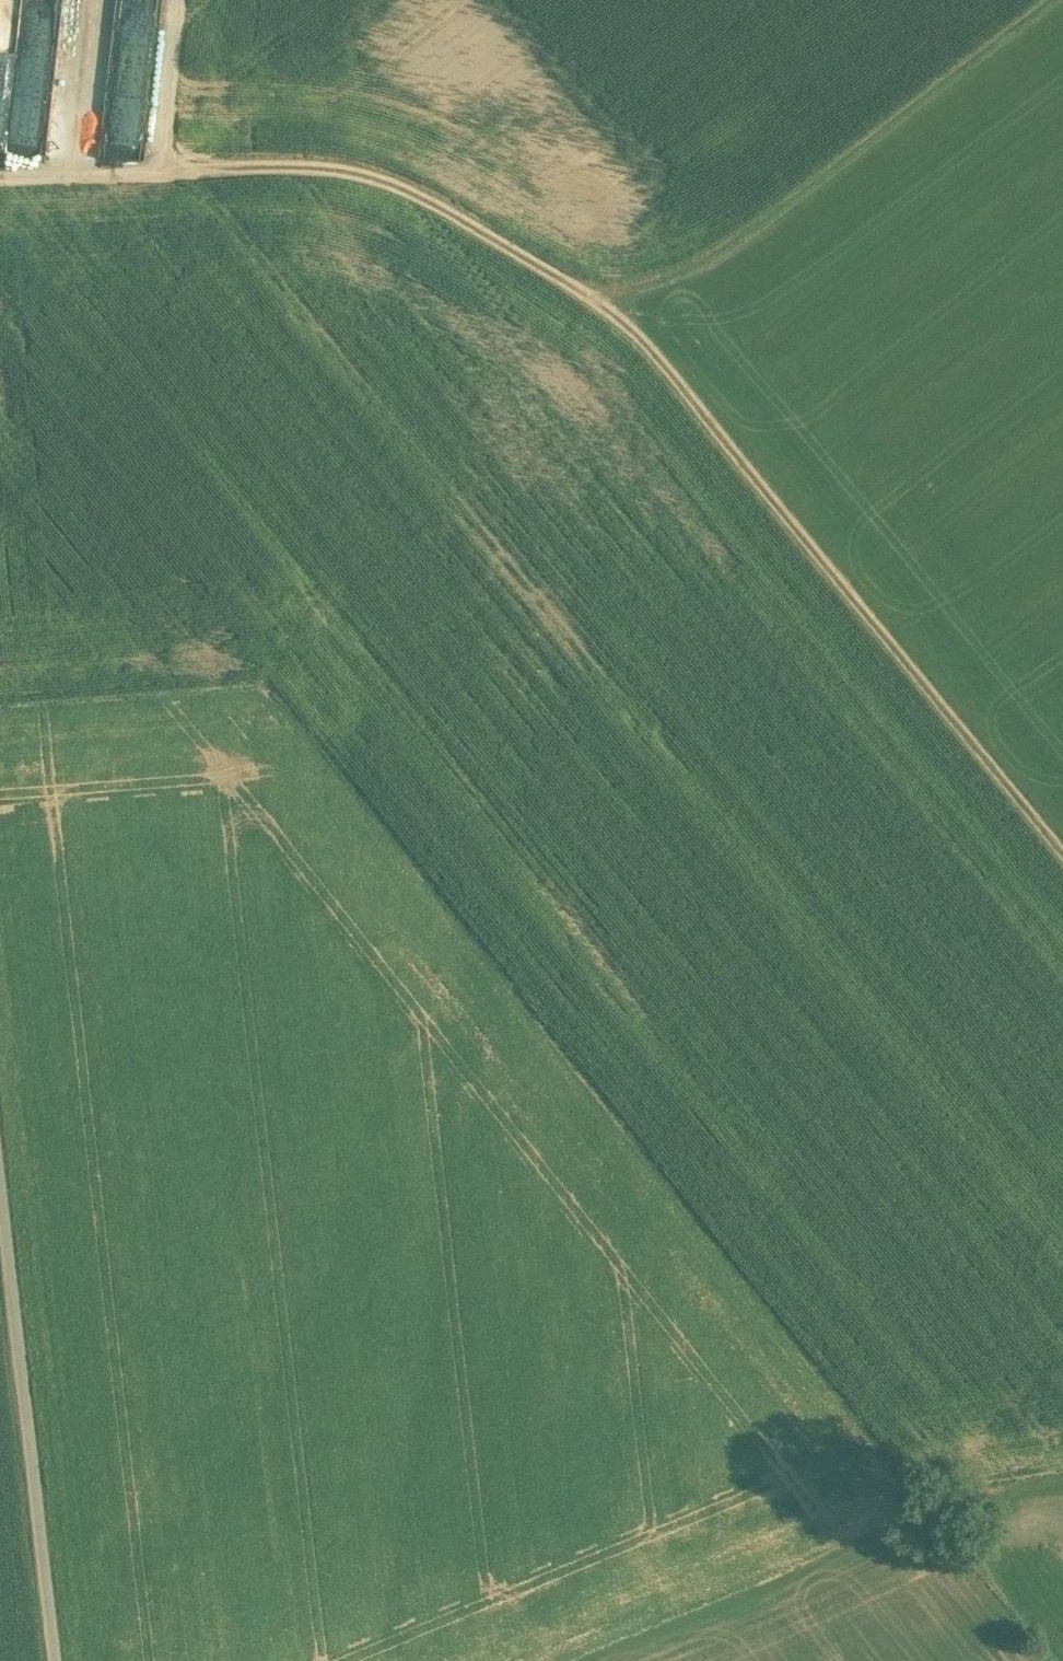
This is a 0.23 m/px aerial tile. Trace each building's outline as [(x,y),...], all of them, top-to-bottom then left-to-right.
[(57,6),(0,0),(0,153),(41,158),(57,6)]
